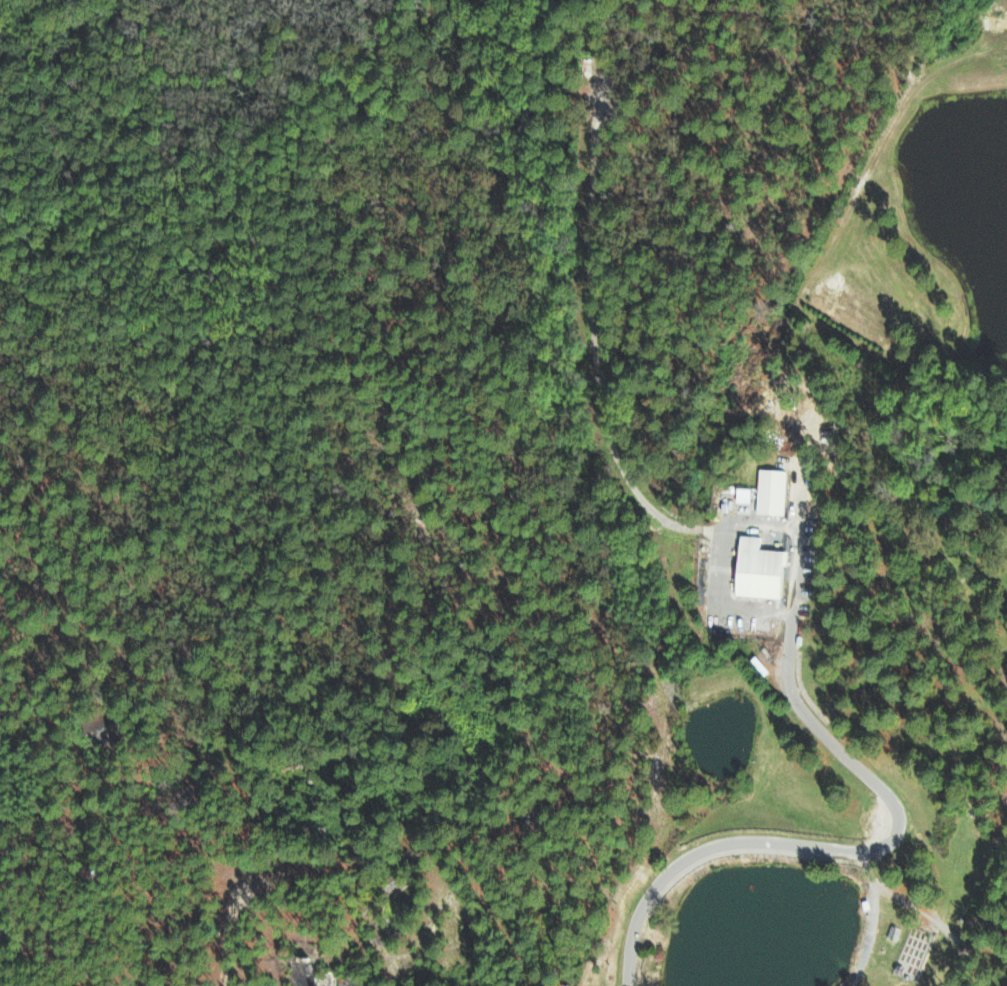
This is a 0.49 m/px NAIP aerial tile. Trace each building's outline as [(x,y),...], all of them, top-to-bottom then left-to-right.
[(783,514),(784,470),(755,469),(754,514),(783,514)] [(748,488),(734,488),(734,502),(748,503),(748,488)] [(732,596),(776,597),(777,574),(783,574),(783,550),(758,549),(759,536),(734,535),(732,596)]
